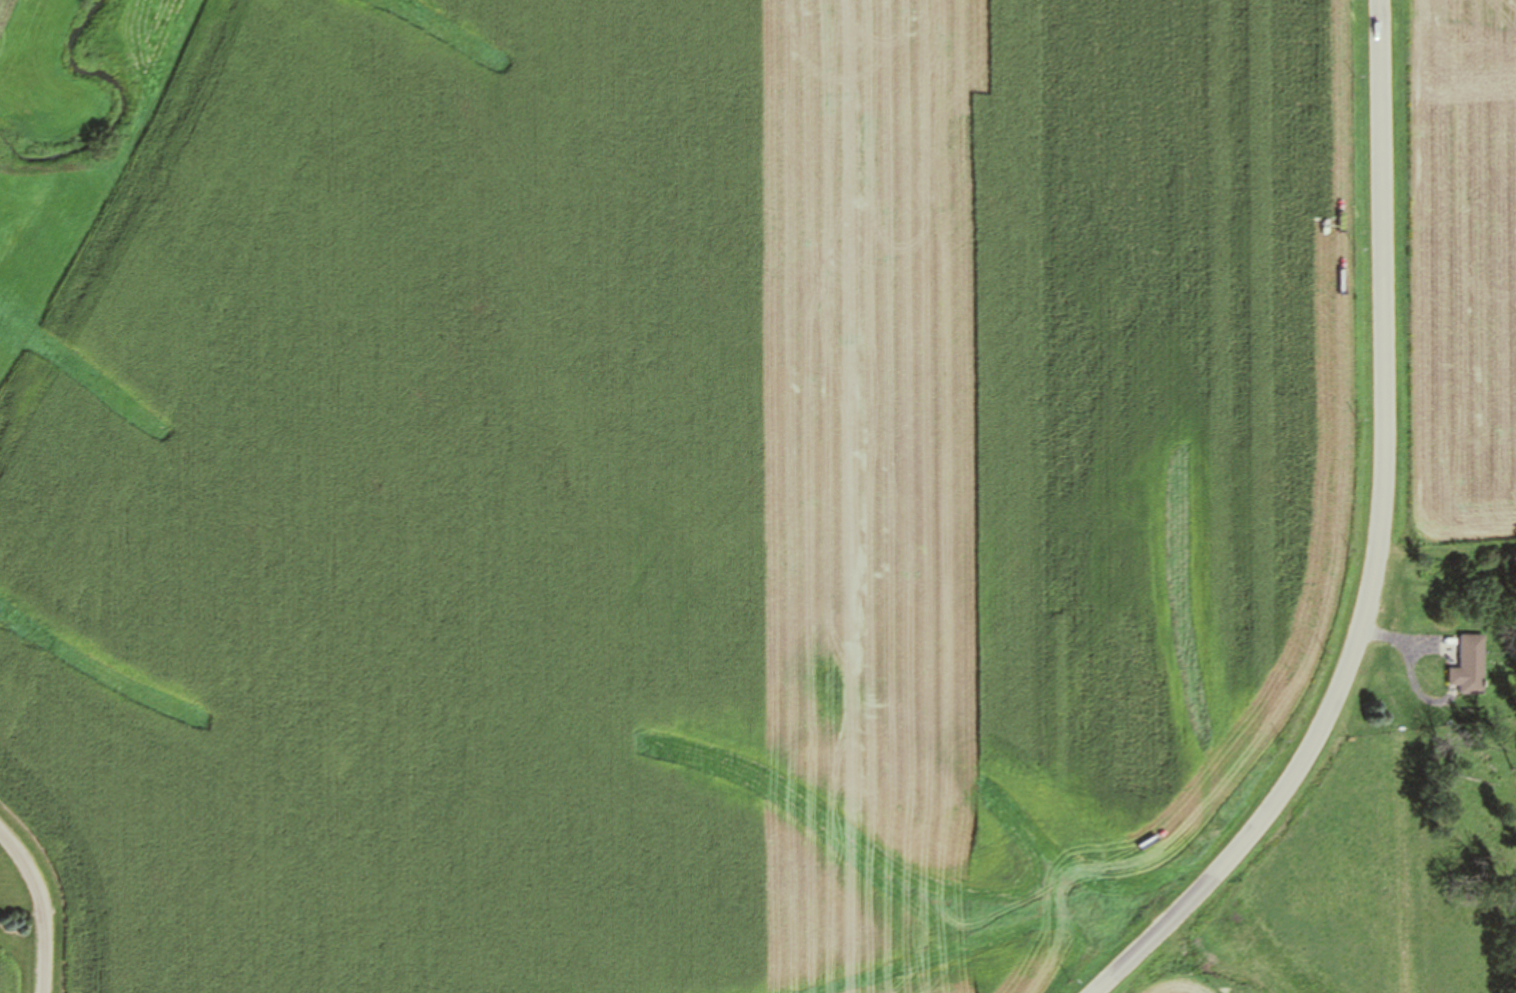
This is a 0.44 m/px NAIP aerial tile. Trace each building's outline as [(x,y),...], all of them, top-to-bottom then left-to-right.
[(1460,668),(1449,668),(1449,687),(1459,687),(1459,695),(1485,694),(1484,635),(1460,636),(1460,668)]
